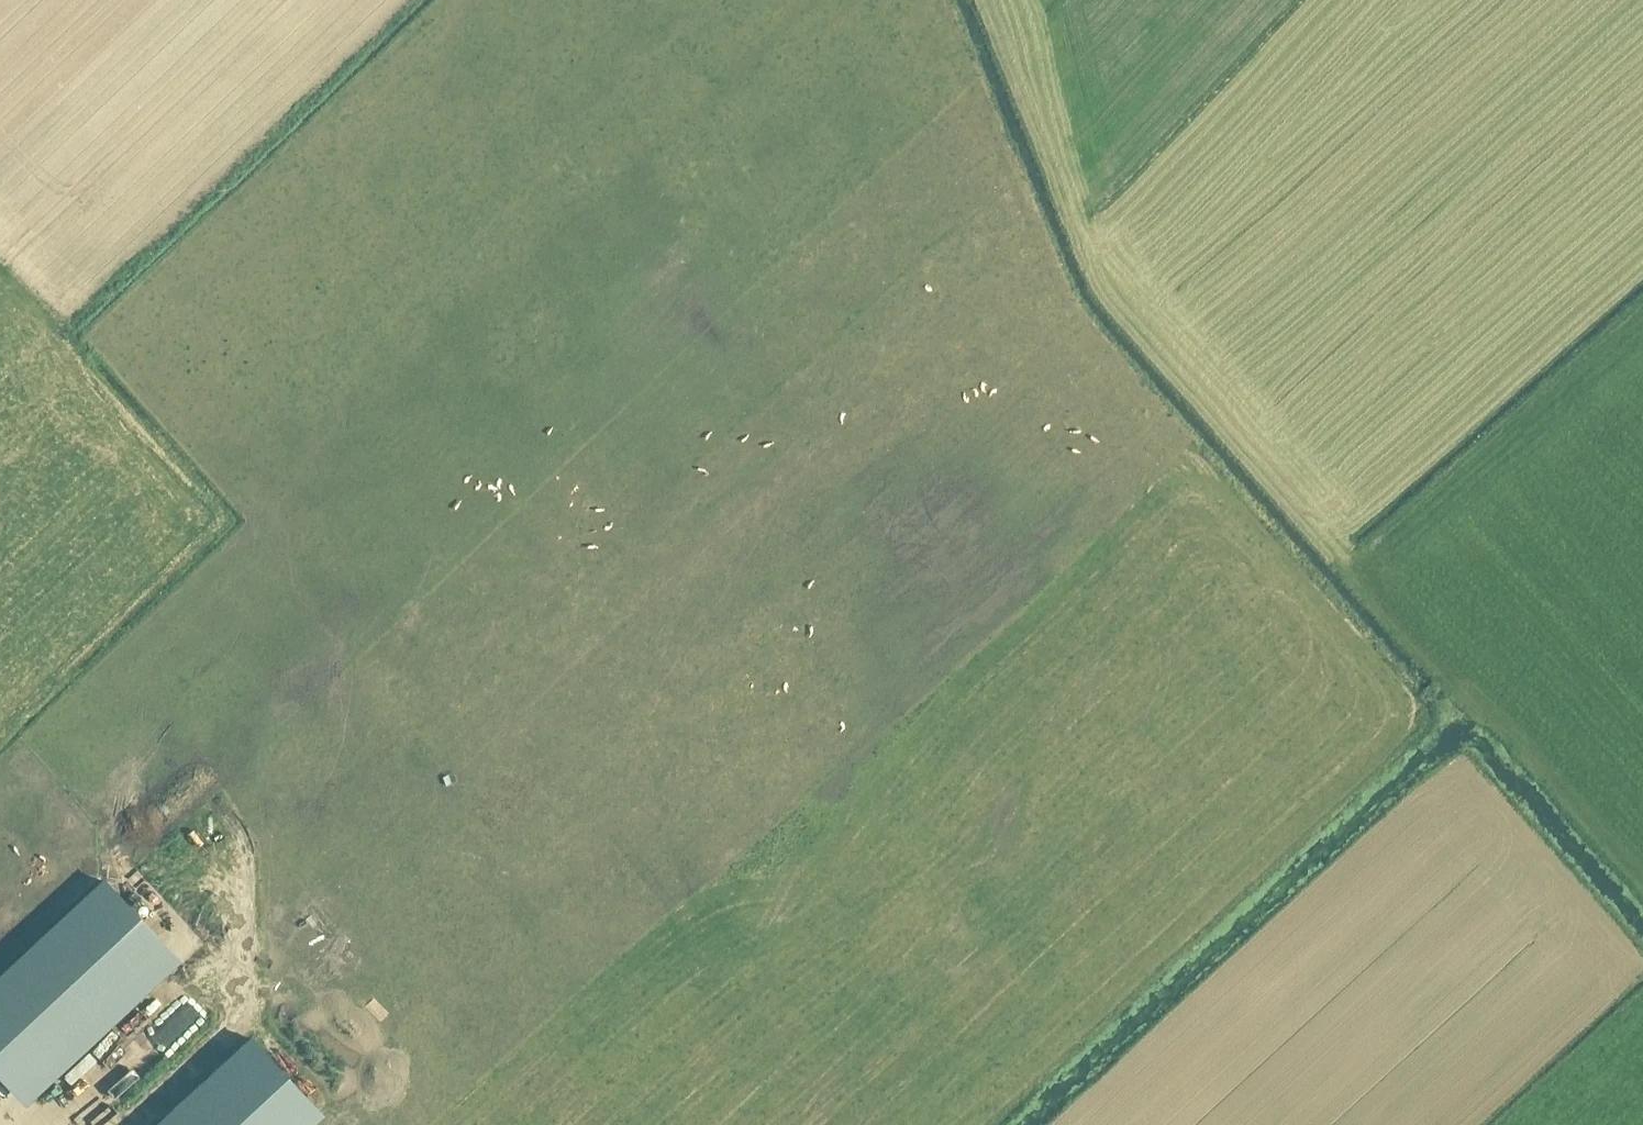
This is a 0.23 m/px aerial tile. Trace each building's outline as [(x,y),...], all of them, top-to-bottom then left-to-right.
[(0,977),(0,1073),(25,1100),(182,954),(108,875),(0,977)] [(157,1124),(306,1124),(320,1112),(252,1038),(157,1124)] [(124,1117),(113,1124),(130,1124),(124,1117)]
